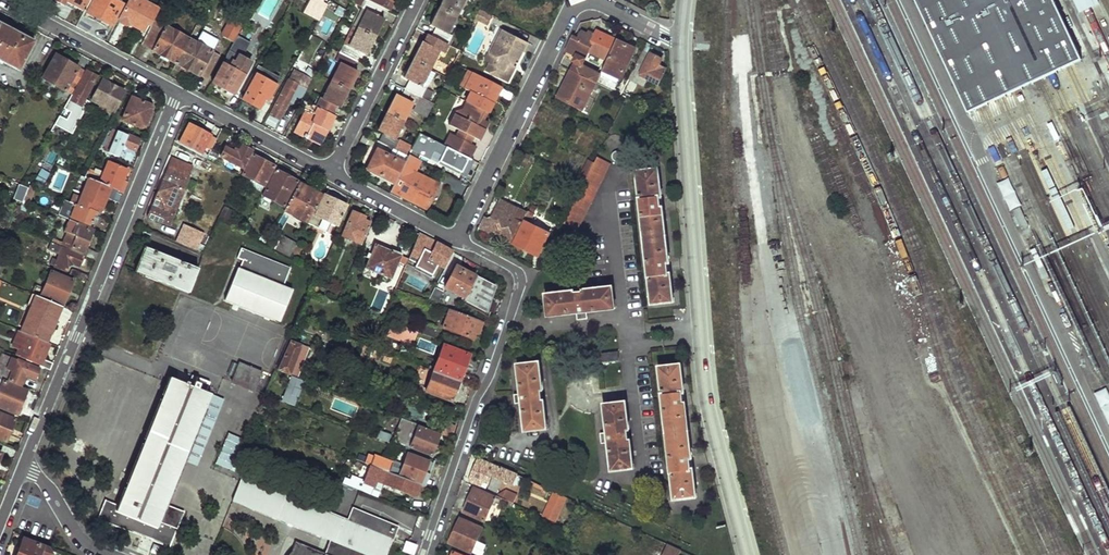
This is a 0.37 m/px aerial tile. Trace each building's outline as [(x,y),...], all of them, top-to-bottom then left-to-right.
[(67,6),(69,3),(84,11),(90,0),(55,0),(67,6)] [(87,12),(111,24),(121,4),(113,0),(93,0),(87,12)] [(119,19),(121,22),(129,26),(133,26),(145,32),(150,21),(151,22),(159,8),(143,0),(129,0),(119,19)] [(296,9),(304,14),(306,11),(316,18),(323,6),(311,0),(301,0),(296,9)] [(357,27),(375,37),(384,18),(377,15),(381,7),(367,0),(351,0),(351,1),(366,9),(357,27)] [(439,7),(458,16),(467,0),(443,0),(439,7)] [(971,110),(1084,57),(1057,0),(919,0),(971,110)] [(1080,14),(1100,4),(1098,0),(1074,0),(1080,14)] [(336,4),(332,13),(340,17),(344,9),(336,4)] [(381,7),(377,15),(384,18),(388,11),(381,7)] [(436,29),(432,36),(450,45),(454,37),(449,35),(458,16),(439,7),(430,26),(436,29)] [(493,16),(480,9),(475,18),(488,25),(493,16)] [(155,19),(142,44),(177,62),(190,38),(155,19)] [(228,21),(222,38),(234,42),(240,25),(228,21)] [(13,33),(14,31),(0,23),(0,26),(13,33)] [(18,69),(33,41),(14,31),(13,33),(0,26),(0,60),(18,69)] [(345,44),(341,52),(355,60),(360,51),(366,55),(375,37),(357,27),(347,45),(345,44)] [(485,71),(509,82),(516,68),(514,67),(510,65),(512,62),(517,61),(518,59),(520,60),(530,41),(501,27),(490,49),(485,60),(489,62),(485,71)] [(575,36),(568,50),(576,54),(573,61),(578,63),(581,65),(584,67),(591,53),(608,62),(618,40),(599,30),(595,38),(585,32),(582,40),(575,36)] [(423,40),(413,59),(432,69),(442,50),(447,52),(450,45),(432,36),(429,43),(423,40)] [(190,38),(177,62),(207,78),(220,53),(190,38)] [(608,62),(604,69),(621,78),(636,49),(618,40),(608,62)] [(340,62),(330,80),(349,89),(358,71),(351,68),(355,60),(341,52),(337,60),(340,62)] [(643,53),(628,81),(636,85),(638,86),(639,85),(643,77),(646,79),(657,84),(662,74),(657,71),(663,60),(651,55),(650,56),(643,53)] [(55,54),(42,76),(67,90),(71,83),(76,86),(84,71),(55,54)] [(223,63),(212,83),(234,94),(250,63),(238,56),(231,67),(223,63)] [(409,81),(406,89),(424,98),(428,91),(422,88),(426,81),(431,70),(432,69),(413,59),(404,78),(409,81)] [(577,73),(598,83),(601,75),(584,67),(581,65),(577,73)] [(258,70),(242,99),(259,108),(267,94),(270,96),(278,80),(258,70)] [(431,70),(426,81),(431,84),(436,74),(431,70)] [(467,70),(459,85),(464,88),(473,73),(467,70)] [(87,71),(69,104),(78,108),(96,76),(87,71)] [(574,71),(561,96),(586,109),(589,103),(598,83),(577,73),(574,71)] [(293,72),(271,114),(280,119),(293,94),(302,98),(310,81),(293,72)] [(102,79),(92,99),(114,111),(124,91),(110,83),(114,76),(109,73),(105,80),(102,79)] [(471,91),(466,101),(488,112),(501,87),(473,73),(464,88),(471,91)] [(601,75),(598,83),(604,87),(614,92),(619,84),(601,75)] [(319,96),(315,105),(329,112),(334,104),(340,107),(349,89),(330,80),(321,98),(319,96)] [(628,81),(621,95),(627,99),(629,99),(636,85),(628,81)] [(598,83),(589,103),(595,105),(604,87),(598,83)] [(396,93),(387,112),(406,121),(411,112),(426,119),(434,103),(424,98),(406,89),(402,96),(396,93)] [(132,96),(122,119),(144,128),(153,105),(132,96)] [(306,112),(296,131),(321,144),(332,124),(325,120),(329,112),(315,105),(302,98),(297,107),(306,112)] [(481,141),(490,123),(484,120),(488,113),(488,112),(466,101),(462,109),(457,112),(450,125),(460,130),(475,138),(481,141)] [(78,108),(69,104),(67,102),(60,115),(66,118),(70,110),(74,112),(75,109),(77,110),(78,108)] [(74,112),(66,126),(72,129),(82,113),(77,110),(75,109),(74,112)] [(383,134),(379,142),(398,150),(401,143),(396,141),(406,121),(387,112),(377,131),(383,134)] [(190,124),(180,144),(201,155),(209,139),(216,142),(223,129),(216,125),(211,135),(190,124)] [(114,129),(105,151),(119,156),(124,144),(136,150),(140,139),(114,129)] [(475,138),(460,130),(457,136),(472,144),(475,138)] [(393,186),(391,190),(427,208),(439,184),(415,172),(424,154),(467,176),(475,161),(471,159),(444,145),(420,132),(408,155),(393,186)] [(471,159),(477,147),(472,144),(457,136),(451,133),(444,145),(471,159)] [(607,145),(608,147),(609,148),(611,150),(614,151),(617,151),(620,150),(622,149),(623,147),(623,145),(623,142),(623,140),(621,138),(619,136),(617,135),(614,135),(611,137),(609,138),(607,141),(607,145)] [(1011,137),(1006,139),(1012,152),(1017,150),(1011,137)] [(227,147),(221,156),(243,168),(253,151),(243,146),(238,153),(227,147)] [(377,149),(366,172),(393,186),(408,155),(398,150),(394,158),(377,149)] [(518,150),(515,157),(527,162),(530,157),(518,150)] [(614,160),(615,161),(616,162),(618,163),(620,162),(621,161),(622,160),(623,159),(622,157),(622,156),(620,154),(618,154),(616,154),(615,155),(614,157),(614,159),(614,160)] [(253,155),(243,175),(264,186),(274,166),(253,155)] [(585,182),(564,224),(577,231),(611,164),(597,157),(595,162),(585,182)] [(595,162),(589,160),(579,179),(585,182),(595,162)] [(90,178),(111,187),(120,190),(119,192),(124,193),(129,181),(124,179),(128,168),(109,161),(106,170),(104,173),(89,167),(85,176),(90,178)] [(91,163),(89,167),(104,173),(106,170),(91,163)] [(39,168),(34,182),(44,185),(49,171),(39,168)] [(168,168),(148,216),(170,225),(175,213),(185,188),(190,177),(168,168)] [(637,171),(652,304),(673,302),(659,169),(637,171)] [(276,170),(263,195),(284,206),(297,181),(276,170)] [(81,199),(79,205),(100,214),(111,187),(90,178),(81,199)] [(299,182),(284,209),(309,222),(323,195),(299,182)] [(1058,184),(1049,187),(1063,232),(1073,229),(1058,184)] [(29,188),(24,201),(30,203),(36,188),(30,185),(29,188)] [(62,191),(59,197),(77,204),(79,205),(81,199),(62,191)] [(325,195),(315,215),(312,222),(329,230),(333,223),(338,226),(347,206),(325,195)] [(77,204),(72,217),(90,223),(91,221),(97,223),(100,214),(79,205),(77,204)] [(485,218),(480,227),(513,244),(524,222),(529,212),(511,205),(498,209),(492,222),(485,218)] [(225,206),(219,217),(230,223),(236,211),(225,206)] [(1022,207),(1013,210),(1020,228),(1028,225),(1022,207)] [(515,244),(539,256),(544,247),(551,250),(557,237),(535,226),(541,216),(529,211),(529,212),(524,222),(526,223),(515,244)] [(354,212),(344,236),(362,244),(371,223),(361,219),(362,216),(354,212)] [(69,233),(63,247),(72,250),(73,249),(84,253),(93,230),(78,224),(79,223),(70,220),(65,232),(69,233)] [(183,223),(176,240),(197,249),(200,242),(194,240),(198,230),(183,223)] [(283,234),(275,249),(291,257),(298,243),(283,234)] [(419,234),(410,256),(420,260),(425,249),(430,240),(419,234)] [(430,240),(425,249),(432,253),(437,244),(430,240)] [(52,259),(50,264),(66,270),(70,262),(80,266),(84,256),(72,251),(72,250),(63,247),(51,242),(47,249),(61,254),(58,261),(52,259)] [(298,243),(291,257),(294,259),(302,245),(298,243)] [(432,253),(427,263),(434,267),(436,263),(445,267),(453,252),(437,244),(432,253)] [(377,245),(366,268),(391,279),(401,256),(377,245)] [(146,247),(136,271),(188,293),(198,269),(146,247)] [(237,268),(225,299),(280,321),(292,289),(282,285),(289,267),(240,248),(236,257),(242,260),(239,269),(237,268)] [(88,251),(86,256),(96,260),(98,255),(88,251)] [(436,263),(434,267),(442,272),(445,267),(436,263)] [(457,267),(446,286),(466,297),(477,277),(457,267)] [(72,269),(70,275),(87,281),(90,275),(72,269)] [(52,271),(42,295),(63,304),(73,280),(52,271)] [(466,297),(465,300),(483,309),(494,286),(477,277),(466,297)] [(436,288),(429,300),(438,304),(444,292),(436,288)] [(547,296),(549,315),(615,308),(613,289),(547,296)] [(420,290),(417,296),(425,299),(427,293),(420,290)] [(37,296),(22,331),(47,341),(62,306),(37,296)] [(451,308),(444,327),(475,338),(477,332),(479,333),(484,321),(451,308)] [(395,322),(389,336),(412,345),(417,331),(395,322)] [(424,323),(420,332),(434,337),(437,328),(424,323)] [(20,349),(17,355),(41,364),(41,365),(51,369),(54,362),(44,359),(50,343),(47,341),(22,331),(20,331),(14,346),(20,349)] [(292,341),(280,369),(290,372),(298,375),(307,354),(318,358),(321,350),(314,348),(302,343),(301,345),(292,341)] [(444,344),(435,370),(459,379),(469,354),(444,344)] [(17,373),(14,381),(23,384),(27,374),(36,378),(40,368),(12,357),(7,369),(17,373)] [(241,361),(232,381),(255,391),(263,371),(241,361)] [(519,365),(526,430),(547,428),(540,363),(519,365)] [(660,366),(675,499),(696,497),(681,364),(660,366)] [(14,381),(17,373),(7,369),(4,379),(14,382),(14,381)] [(435,370),(427,390),(452,399),(459,379),(435,370)] [(107,499),(99,518),(170,547),(178,528),(160,521),(184,461),(211,394),(170,378),(118,504),(107,499)] [(18,413),(27,389),(0,379),(0,406),(18,413)] [(211,394),(184,461),(197,466),(224,400),(211,394)] [(605,404),(613,471),(634,468),(626,401),(605,404)] [(456,405),(453,414),(461,417),(464,408),(456,405)] [(6,443),(16,419),(0,412),(0,440),(6,443)] [(460,425),(447,420),(442,433),(455,438),(460,425)] [(419,427),(411,446),(432,454),(436,441),(452,447),(455,438),(442,433),(440,432),(439,435),(419,427)] [(232,470),(244,439),(228,433),(216,464),(232,470)] [(381,433),(379,438),(388,441),(390,436),(381,433)] [(409,453),(400,475),(420,483),(429,461),(409,453)] [(374,455),(371,464),(390,471),(393,462),(374,455)] [(353,478),(350,486),(378,497),(381,489),(375,486),(377,479),(383,482),(416,495),(420,483),(400,475),(390,471),(371,464),(357,459),(355,463),(369,469),(364,482),(353,478)] [(480,460),(471,480),(480,485),(479,487),(486,490),(492,476),(512,485),(516,476),(480,460)] [(377,479),(375,486),(381,489),(383,482),(377,479)] [(230,504),(329,542),(324,554),(386,554),(396,529),(350,512),(347,521),(240,480),(230,504)] [(476,488),(465,512),(485,521),(496,497),(476,488)] [(507,490),(496,495),(514,503),(518,495),(507,490)] [(556,523),(567,498),(553,491),(542,516),(556,523)] [(462,519),(451,543),(473,554),(484,528),(462,519)] [(18,554),(40,554),(42,552),(49,554),(52,549),(22,537),(17,549),(20,550),(18,554)] [(403,552),(412,554),(414,554),(417,545),(406,541),(403,552)] [(664,554),(680,554),(682,550),(669,544),(664,554)] [(293,545),(289,554),(320,554),(293,545)]
